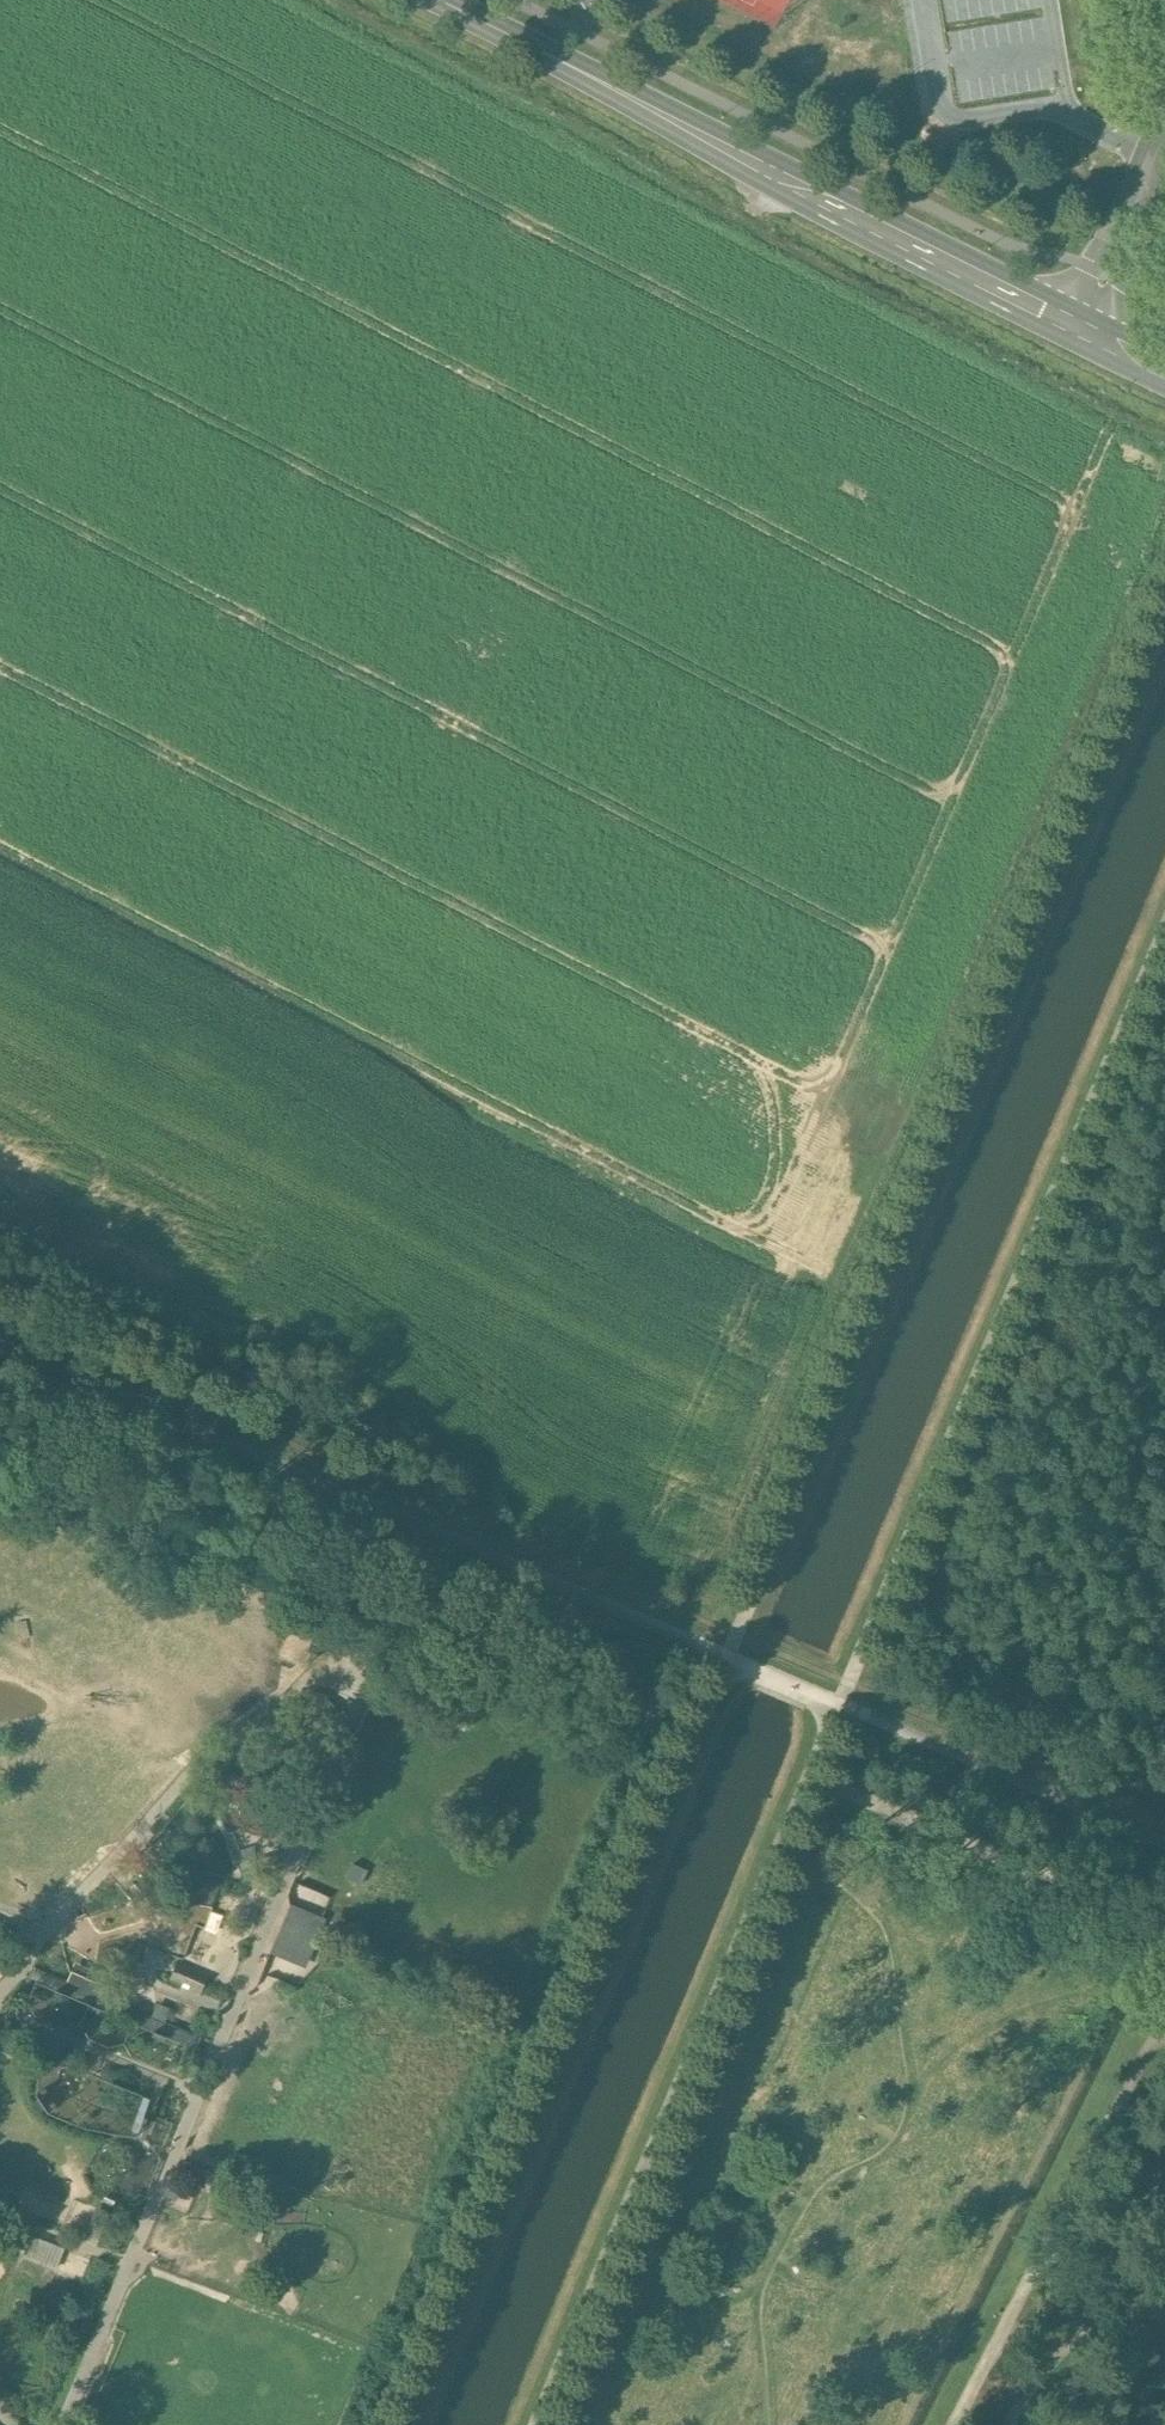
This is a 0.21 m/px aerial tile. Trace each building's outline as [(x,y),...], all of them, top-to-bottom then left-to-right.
[(265,1947),(279,1953),(307,1964),(325,1918),(283,1902),(265,1947)] [(10,1927),(0,1923),(0,1949),(10,1927)] [(171,1980),(191,1987),(206,1992),(214,1971),(179,1958),(171,1980)] [(195,2046),(199,2036),(106,1997),(110,1986),(71,1970),(67,1980),(34,1966),(29,1978),(37,1981),(90,2003),(134,2021),(188,2043),(195,2046)] [(33,2234),(25,2254),(58,2266),(66,2246),(33,2234)]
